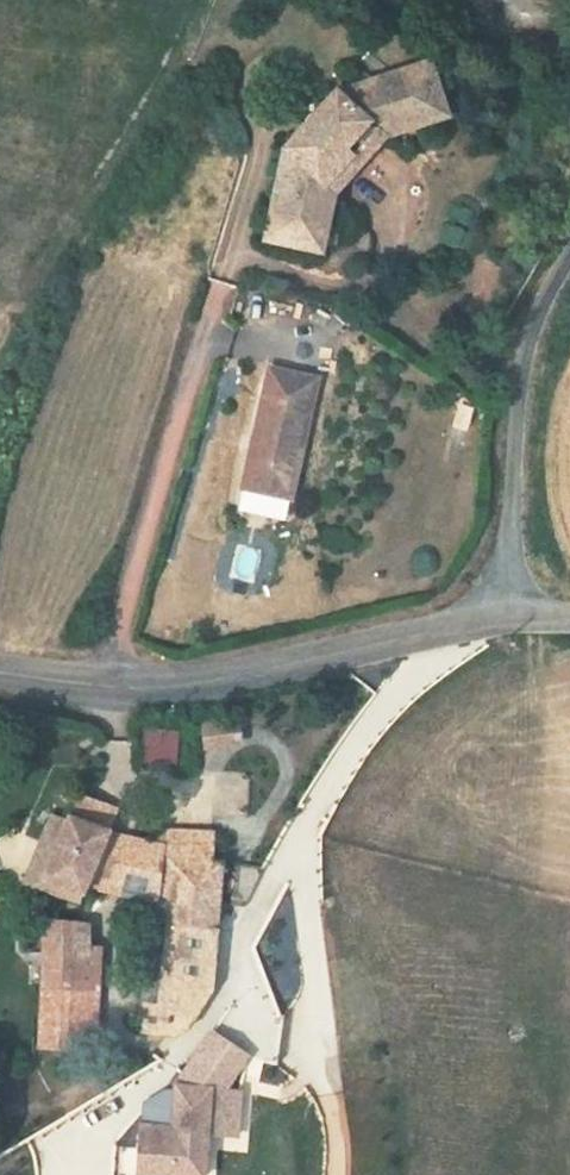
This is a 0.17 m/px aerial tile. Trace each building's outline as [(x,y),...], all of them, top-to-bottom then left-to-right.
[(267,230),(264,241),(320,254),(333,196),(386,140),(449,123),(432,67),(420,71),(434,115),(377,132),(325,188),(312,240),(267,230)] [(286,152),(267,230),(312,240),(325,188),(377,132),(434,115),(420,71),(338,95),(286,152)] [(247,489),(289,497),(313,380),(270,371),(247,489)] [(235,574),(255,579),(262,548),(243,543),(235,574)] [(202,751),(240,743),(235,720),(197,727),(202,751)] [(150,732),(150,766),(175,766),(175,732),(150,732)] [(79,795),(70,818),(107,831),(116,808),(79,795)] [(70,818),(45,881),(84,894),(88,883),(166,900),(165,921),(182,922),(178,959),(162,958),(160,982),(214,985),(222,865),(211,864),(164,861),(127,858),(98,855),(107,831),(70,818)] [(164,841),(164,861),(211,864),(212,831),(165,828),(164,841)] [(107,831),(98,855),(127,858),(129,835),(107,831)] [(164,841),(129,835),(127,858),(164,861),(164,841)] [(60,921),(41,917),(43,951),(60,952),(60,921)] [(165,921),(162,958),(178,959),(182,922),(165,921)] [(51,990),(97,993),(100,993),(101,954),(60,952),(43,951),(41,990),(51,990)] [(200,1007),(214,985),(160,982),(158,1004),(200,1007)] [(36,1047),(62,1049),(91,1052),(97,993),(51,990),(41,990),(36,1047)] [(144,1034),(180,1038),(200,1007),(158,1004),(150,1004),(144,1034)] [(210,1092),(177,1089),(171,1174),(204,1174),(210,1092)]
